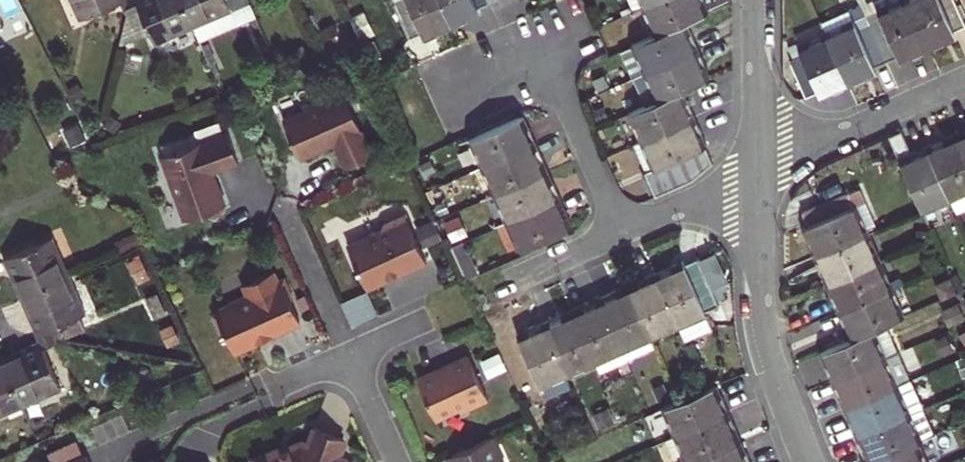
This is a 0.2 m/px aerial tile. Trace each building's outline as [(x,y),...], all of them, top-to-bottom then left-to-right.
[(121,0),(71,0),(80,19),(121,0)] [(127,13),(139,8),(155,43),(178,33),(176,30),(192,22),(182,0),(121,0),(127,13)] [(228,0),(182,0),(192,22),(194,27),(199,38),(237,21),(228,0)] [(409,39),(422,32),(424,37),(452,25),(441,0),(391,0),(409,39)] [(489,0),(441,0),(452,25),(479,12),(477,7),(489,1),(489,0)] [(635,10),(644,6),(657,0),(630,0),(635,10)] [(704,14),(699,2),(702,0),(657,0),(644,6),(655,34),(681,23),(704,14)] [(877,9),(865,14),(886,60),(898,55),(900,60),(928,47),(907,0),(905,0),(879,12),(877,9)] [(874,1),(877,9),(879,12),(905,0),(878,0),(874,1)] [(928,47),(956,35),(954,30),(964,25),(964,23),(955,0),(907,0),(928,47)] [(861,5),(822,22),(827,34),(848,82),(876,69),(874,65),(886,60),(865,14),(861,5)] [(192,22),(176,30),(178,33),(194,27),(192,22)] [(655,34),(633,44),(645,72),(696,50),(689,33),(686,35),(681,23),(655,34)] [(801,51),(788,57),(806,96),(818,89),(821,94),(848,82),(827,34),(799,47),(801,51)] [(645,72),(635,76),(648,104),(678,91),(706,79),(700,67),(704,66),(696,50),(645,72)] [(648,104),(630,112),(642,140),(693,118),(686,101),(683,103),(678,91),(648,104)] [(374,156),(346,93),(329,101),(328,98),(311,106),(312,109),(285,121),(302,160),(323,150),(323,147),(335,142),(347,168),(374,156)] [(472,138),(484,166),(535,143),(528,127),(525,128),(519,117),(472,138)] [(702,148),(702,147),(697,135),(701,134),(693,118),(642,140),(628,146),(650,197),(691,179),(700,173),(709,165),(702,148)] [(218,199),(248,186),(220,127),(159,156),(166,170),(163,179),(166,185),(174,188),(175,189),(191,182),(193,177),(201,173),(207,174),(218,199)] [(956,137),(964,158),(964,133),(956,137)] [(928,146),(951,197),(964,190),(964,158),(956,137),(946,142),(944,139),(928,146)] [(484,166),(496,193),(544,172),(539,161),(542,160),(535,143),(484,166)] [(913,156),(901,162),(923,209),(923,210),(951,197),(928,146),(912,154),(913,156)] [(496,193),(508,221),(559,199),(552,182),(549,183),(544,172),(496,193)] [(875,224),(859,186),(803,210),(809,225),(806,226),(811,237),(807,239),(809,244),(813,242),(818,254),(866,233),(864,229),(875,224)] [(559,199),(508,221),(520,249),(568,227),(563,216),(567,215),(559,199)] [(410,286),(435,274),(414,226),(392,236),(390,242),(362,255),(359,264),(376,300),(396,291),(397,289),(407,284),(410,286)] [(866,233),(818,254),(823,265),(819,266),(822,271),(825,270),(830,281),(878,260),(866,233)] [(69,274),(53,237),(4,258),(10,272),(15,270),(25,294),(69,274)] [(670,266),(654,273),(677,324),(680,331),(708,318),(705,312),(720,305),(698,257),(672,269),(670,266)] [(839,311),(891,288),(878,260),(830,281),(835,293),(832,294),(839,311)] [(15,270),(10,272),(21,296),(25,294),(15,270)] [(639,283),(628,288),(649,336),(677,324),(654,273),(638,280),(639,283)] [(79,316),(86,313),(69,274),(25,294),(35,317),(31,319),(40,340),(43,347),(56,341),(85,329),(79,316)] [(237,354),(259,344),(257,338),(266,334),(270,335),(301,322),(291,300),(293,295),(286,278),(277,282),(275,277),(268,274),(256,280),(250,293),(234,300),(231,306),(214,314),(224,335),(229,337),(237,354)] [(615,290),(598,298),(626,358),(654,346),(649,336),(628,288),(616,293),(615,290)] [(855,337),(872,330),(886,323),(903,316),(891,288),(839,311),(846,327),(849,326),(855,337)] [(31,319),(35,317),(25,294),(21,296),(31,319)] [(573,313),(595,361),(599,371),(626,359),(626,358),(598,298),(582,305),(584,308),(573,313)] [(560,314),(544,322),(567,372),(595,361),(573,313),(562,318),(560,314)] [(528,329),(529,332),(519,337),(540,385),(567,372),(544,322),(528,329)] [(825,364),(832,380),(897,352),(898,351),(886,323),(872,330),(855,337),(823,351),(828,362),(825,364)] [(37,394),(40,398),(62,388),(43,347),(40,340),(25,346),(27,350),(4,360),(21,401),(37,394)] [(2,356),(4,360),(27,350),(25,346),(2,356)] [(896,385),(909,379),(897,352),(832,380),(840,396),(843,395),(848,406),(896,385)] [(485,397),(465,354),(444,364),(445,366),(436,370),(433,369),(415,378),(432,417),(455,406),(457,410),(485,397)] [(7,412),(5,408),(21,401),(4,360),(0,362),(0,415),(7,412)] [(896,385),(848,406),(853,417),(849,419),(857,435),(908,413),(896,385)] [(713,386),(678,401),(665,406),(677,435),(729,413),(721,396),(718,398),(713,386)] [(37,394),(21,401),(23,405),(40,398),(37,394)] [(21,401),(5,408),(7,412),(23,405),(21,401)] [(923,406),(908,413),(857,435),(864,451),(867,449),(872,461),(916,442),(935,434),(923,406)] [(674,455),(684,451),(689,461),(691,461),(737,442),(732,430),(736,429),(729,413),(677,435),(667,439),(674,455)] [(354,461),(347,460),(348,457),(337,453),(343,436),(315,425),(308,442),(302,439),(280,449),(279,446),(251,458),(253,461),(354,461)] [(490,435),(446,455),(449,461),(501,461),(502,461),(490,435)] [(691,461),(750,461),(741,440),(737,442),(691,461)] [(916,442),(872,461),(870,461),(925,461),(916,442)]
